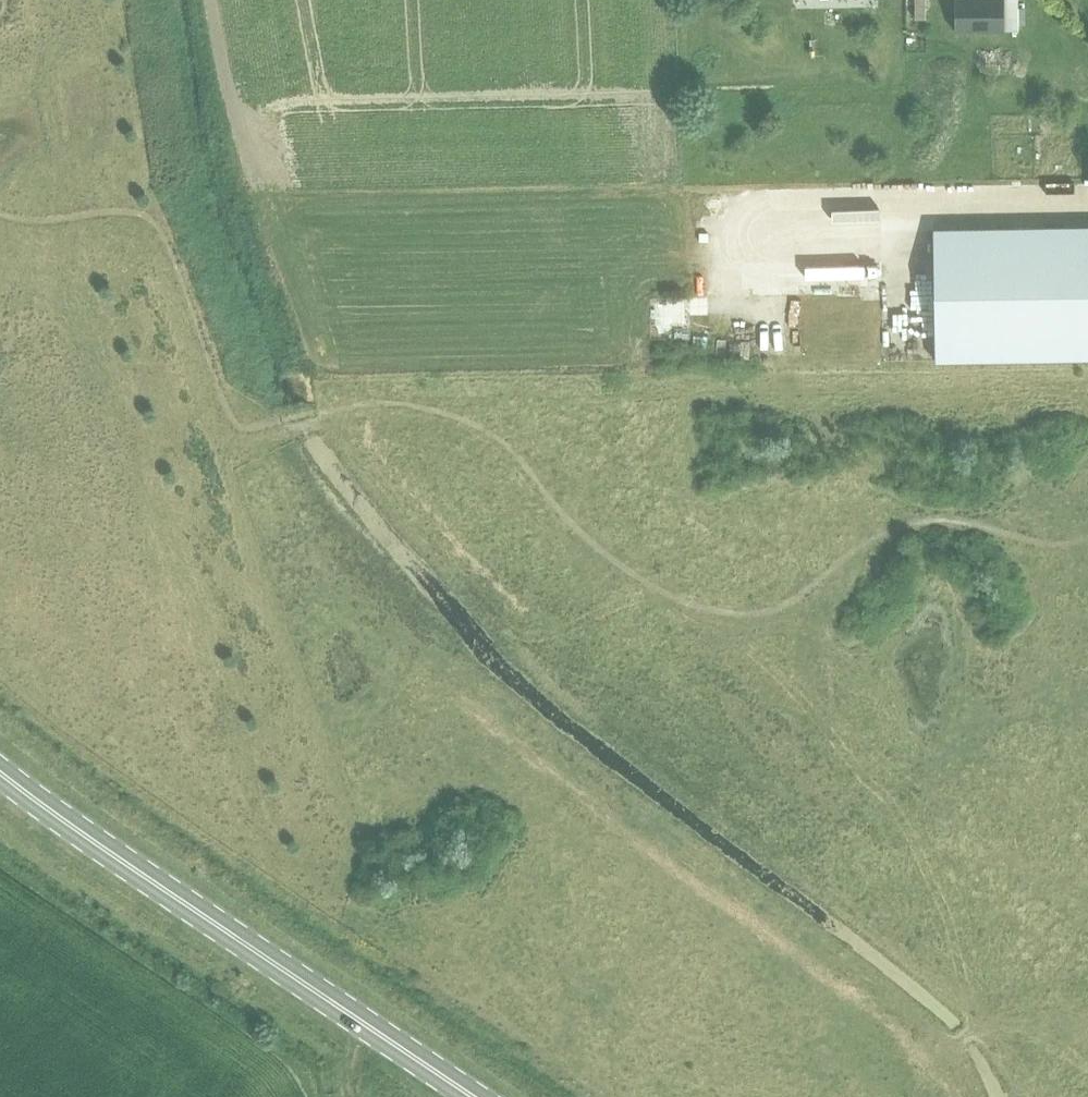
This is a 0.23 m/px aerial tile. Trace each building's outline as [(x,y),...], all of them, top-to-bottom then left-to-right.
[(1015,0),(954,0),(955,30),(1015,30),(1015,0)] [(1087,358),(1087,226),(932,229),(934,360),(1087,358)] [(753,278),(754,265),(719,263),(718,276),(753,278)]
